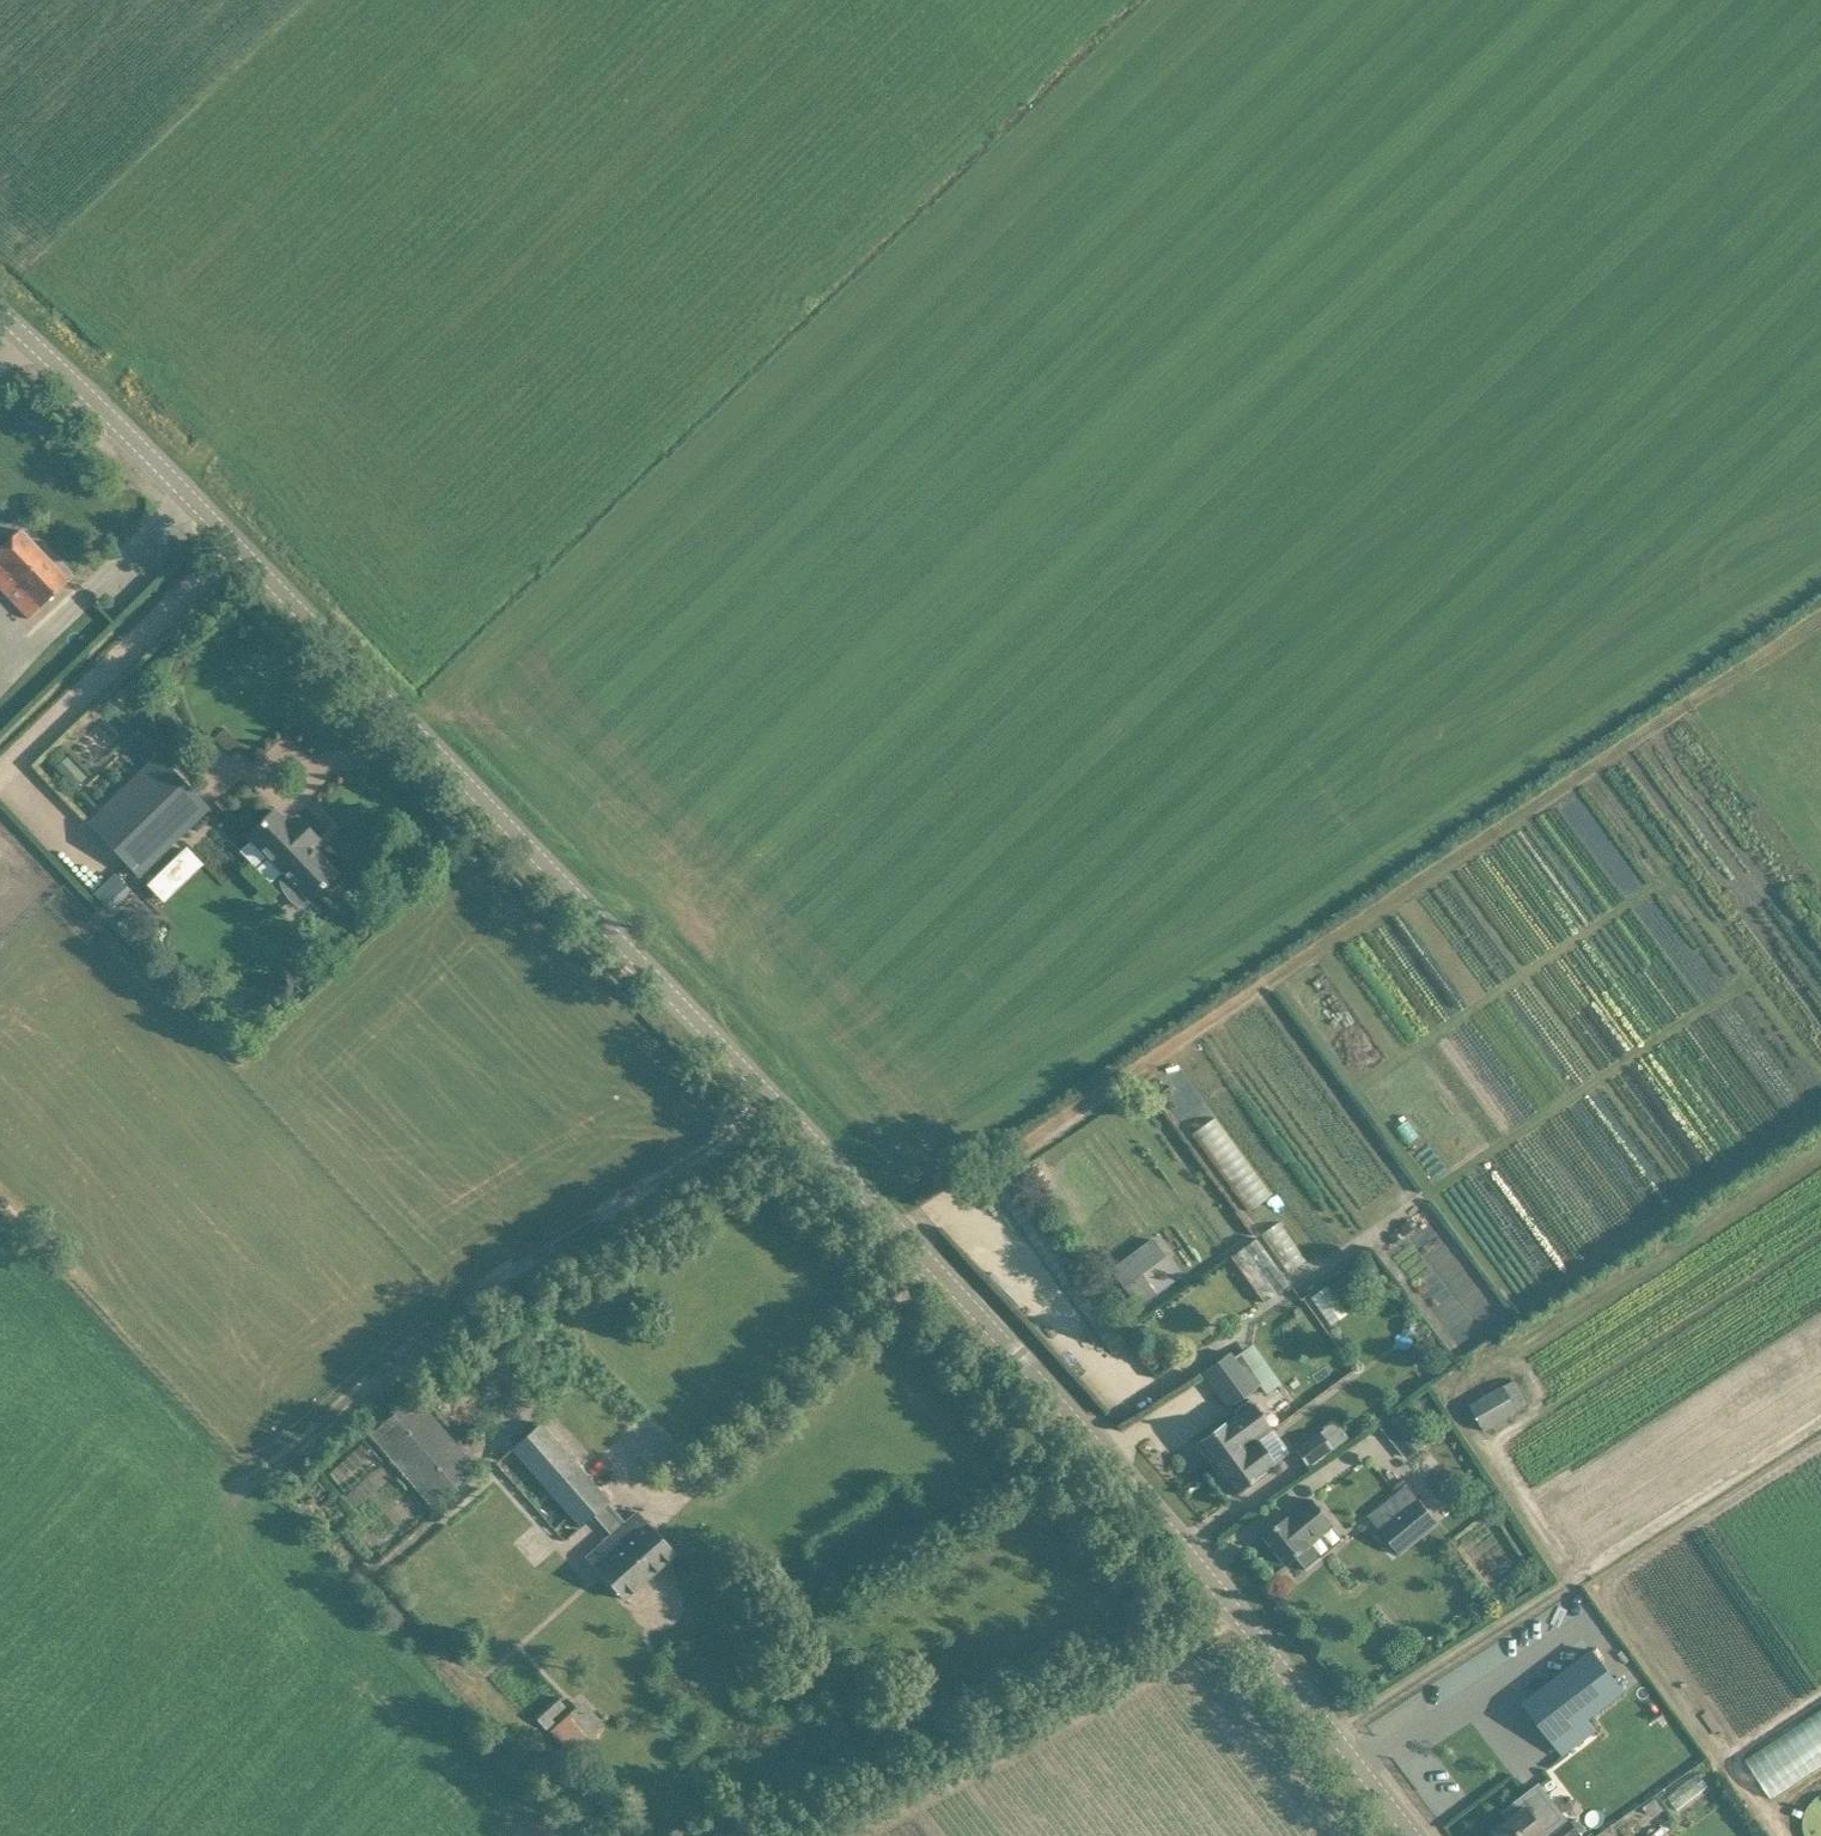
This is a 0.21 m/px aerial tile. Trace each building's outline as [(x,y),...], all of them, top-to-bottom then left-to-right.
[(29,618),(51,597),(68,581),(21,530),(15,536),(14,537),(10,534),(6,534),(0,539),(0,587),(29,618)] [(158,757),(89,823),(139,875),(208,808),(158,757)] [(276,810),(247,837),(282,873),(278,877),(281,887),(284,893),(289,899),(294,905),(300,909),(337,873),(311,846),(317,839),(297,818),(291,825),(276,810)] [(145,886),(162,904),(201,865),(185,848),(145,886)] [(92,894),(104,906),(125,886),(113,873),(92,894)] [(1270,1239),(1298,1276),(1314,1264),(1286,1227),(1270,1239)] [(1143,1304),(1156,1295),(1140,1273),(1164,1255),(1151,1238),(1111,1269),(1140,1307),(1143,1304)] [(1256,1238),(1231,1256),(1264,1301),(1289,1283),(1256,1238)] [(1331,1325),(1347,1313),(1327,1285),(1311,1297),(1331,1325)] [(1203,1371),(1229,1408),(1258,1387),(1257,1386),(1263,1382),(1241,1353),(1236,1357),(1231,1350),(1203,1371)] [(1529,1407),(1515,1382),(1470,1408),(1484,1433),(1529,1407)] [(416,1396),(370,1435),(433,1506),(479,1468),(416,1396)] [(1196,1444),(1213,1467),(1243,1444),(1246,1448),(1257,1440),(1258,1442),(1274,1430),(1250,1399),(1234,1411),(1237,1414),(1196,1444)] [(1307,1466),(1332,1448),(1334,1452),(1350,1440),(1336,1421),(1320,1432),(1319,1431),(1296,1448),(1307,1466)] [(541,1423),(511,1449),(580,1528),(594,1515),(611,1536),(587,1557),(625,1599),(657,1570),(675,1554),(637,1513),(626,1523),(608,1502),(609,1502),(541,1423)] [(1418,1432),(1399,1448),(1408,1458),(1427,1443),(1418,1432)] [(1243,1444),(1213,1467),(1233,1494),(1274,1464),(1258,1442),(1257,1440),(1246,1448),(1243,1444)] [(1418,1497),(1379,1527),(1400,1555),(1439,1523),(1418,1497)] [(1284,1522),(1266,1537),(1288,1564),(1297,1557),(1308,1571),(1322,1559),(1322,1558),(1345,1539),(1333,1525),(1313,1499),(1305,1506),(1289,1518),(1284,1522)] [(1594,1647),(1522,1703),(1565,1758),(1603,1729),(1593,1717),(1627,1690),(1594,1647)] [(556,1697),(536,1716),(545,1725),(565,1706),(556,1697)] [(617,1732),(594,1705),(580,1717),(569,1705),(548,1724),(582,1763),(617,1732)] [(1820,1763),(1820,1715),(1752,1756),(1773,1791),(1820,1763)] [(1581,1747),(1554,1769),(1582,1806),(1611,1785),(1581,1747)] [(1686,1811),(1718,1795),(1711,1780),(1679,1796),(1686,1811)] [(1563,1820),(1538,1789),(1524,1796),(1506,1812),(1512,1819),(1496,1832),(1499,1835),(1542,1835),(1563,1820)] [(1818,1797),(1816,1798),(1812,1802),(1810,1805),(1809,1807),(1807,1810),(1806,1812),(1805,1815),(1804,1818),(1804,1821),(1804,1824),(1804,1827),(1804,1830),(1805,1832),(1806,1835),(1820,1835),(1820,1795),(1818,1797)] [(1668,1802),(1653,1811),(1661,1826),(1676,1817),(1668,1802)] [(1581,1832),(1572,1822),(1553,1835),(1575,1835),(1581,1832)]
